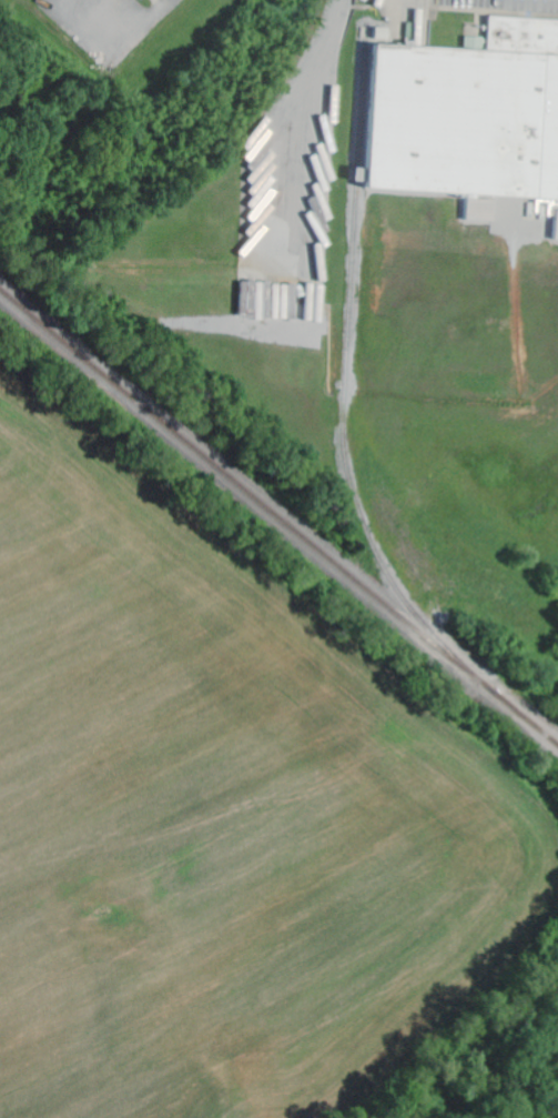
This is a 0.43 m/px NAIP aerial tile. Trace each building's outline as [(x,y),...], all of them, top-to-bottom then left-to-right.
[(365,192),(467,198),(465,224),(494,226),(495,200),(557,204),(557,22),(487,18),(486,40),(465,38),(464,52),(373,47),(365,192)]
